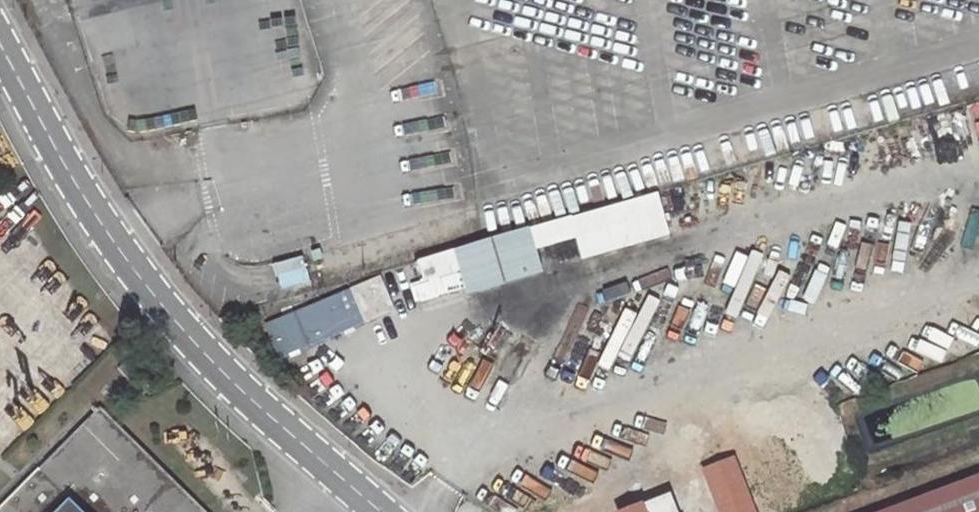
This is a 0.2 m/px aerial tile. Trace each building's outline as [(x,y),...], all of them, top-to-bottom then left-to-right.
[(580,239),(585,257),(675,235),(664,194),(421,255),(429,286),(467,277),(471,292),(547,273),(541,249),(580,239)] [(279,356),(397,312),(384,277),(266,321),(279,356)] [(2,511),(215,511),(110,405),(2,511)] [(694,450),(702,472),(703,472),(731,461),(722,439),(694,450)] [(731,461),(703,472),(719,511),(751,511),(731,461)] [(871,511),(978,511),(978,471),(871,511)]
